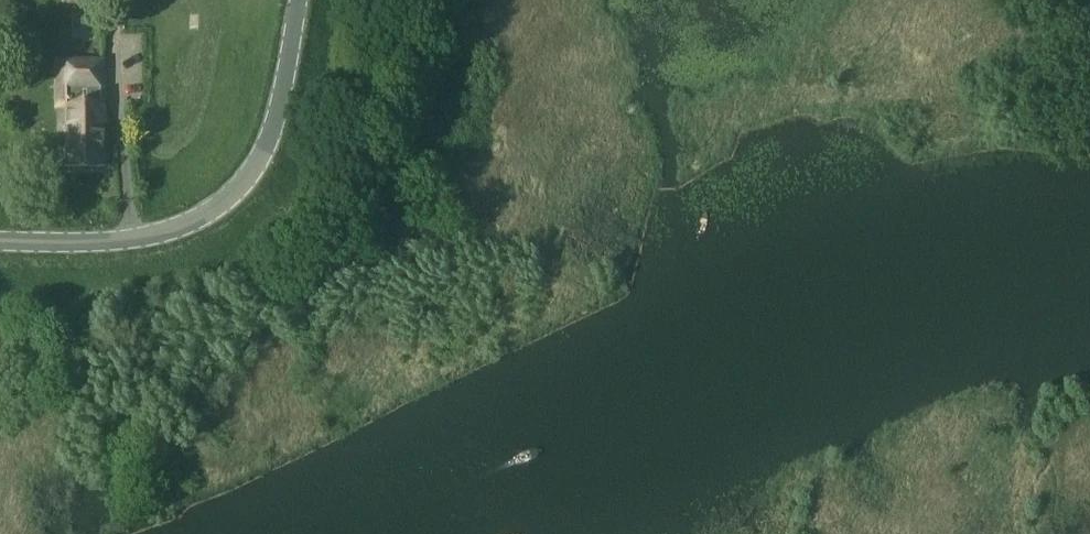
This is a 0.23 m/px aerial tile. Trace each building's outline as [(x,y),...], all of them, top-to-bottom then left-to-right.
[(107,81),(67,81),(67,111),(67,167),(106,167),(106,106),(107,106),(107,81)]
